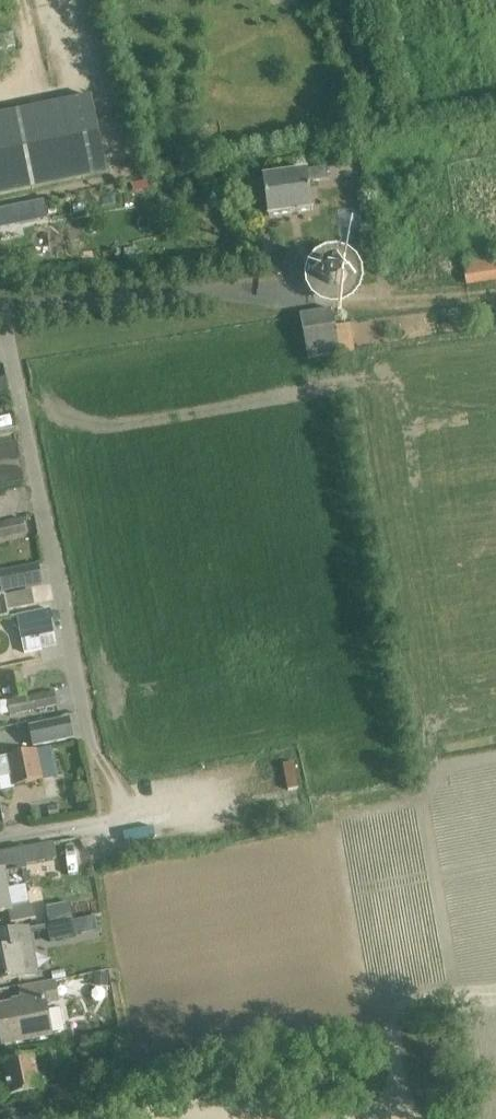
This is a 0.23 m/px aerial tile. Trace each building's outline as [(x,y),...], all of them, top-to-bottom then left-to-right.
[(0,21),(0,32),(18,31),(17,20),(0,21)] [(0,38),(0,51),(14,48),(12,35),(0,38)] [(0,116),(0,197),(108,174),(92,97),(0,116)] [(219,145),(207,147),(208,155),(221,153),(219,145)] [(328,180),(327,168),(263,177),(269,216),(314,210),(311,182),(328,180)] [(132,184),(135,201),(146,199),(145,190),(147,190),(146,181),(132,184)] [(43,201),(17,206),(20,224),(46,219),(43,201)] [(87,266),(86,255),(77,256),(78,267),(87,266)] [(70,268),(69,257),(61,258),(61,269),(70,268)] [(495,279),(495,257),(463,262),(466,284),(495,279)] [(352,278),(352,274),(351,270),(350,267),(347,264),(344,262),(341,260),(337,260),(333,260),(330,261),(326,262),(324,265),(321,268),(320,271),(319,275),(319,278),(320,282),(322,285),(324,288),(327,290),(330,292),(334,293),(338,292),(341,292),(345,290),(348,288),(350,285),(351,281),(352,278)] [(354,351),(350,325),(335,327),(332,310),(301,315),(308,360),(338,354),(338,356),(341,356),(340,354),(354,351)] [(0,379),(0,393),(9,391),(6,378),(0,379)] [(13,412),(12,401),(0,402),(0,414),(13,412)] [(23,520),(0,524),(0,539),(26,533),(23,520)] [(0,573),(0,585),(2,594),(43,586),(39,565),(0,573)] [(0,597),(0,619),(8,618),(7,612),(35,606),(32,591),(0,597)] [(49,610),(19,616),(24,640),(54,634),(49,610)] [(26,697),(26,696),(22,674),(8,677),(12,700),(26,697)] [(10,716),(30,712),(57,706),(54,693),(7,702),(10,716)] [(33,749),(74,740),(70,718),(28,727),(33,749)] [(42,781),(57,777),(51,751),(37,754),(37,751),(0,758),(0,767),(10,765),(14,788),(43,782),(42,781)] [(57,806),(47,808),(49,818),(59,816),(57,806)] [(8,913),(11,924),(36,919),(33,906),(29,907),(26,889),(21,863),(25,863),(23,850),(0,854),(0,914),(8,913)] [(70,904),(46,908),(49,926),(73,921),(70,904)] [(90,929),(100,928),(99,917),(88,919),(90,929)] [(51,937),(68,935),(67,924),(50,926),(51,937)] [(29,946),(26,930),(0,935),(0,938),(2,951),(0,951),(0,983),(35,976),(29,946)] [(94,974),(94,988),(107,989),(108,975),(94,974)] [(54,982),(19,989),(21,1003),(0,1007),(0,1026),(3,1044),(51,1036),(45,1003),(57,1001),(54,982)] [(52,1063),(51,1053),(2,1062),(9,1097),(40,1091),(35,1066),(52,1063)]
